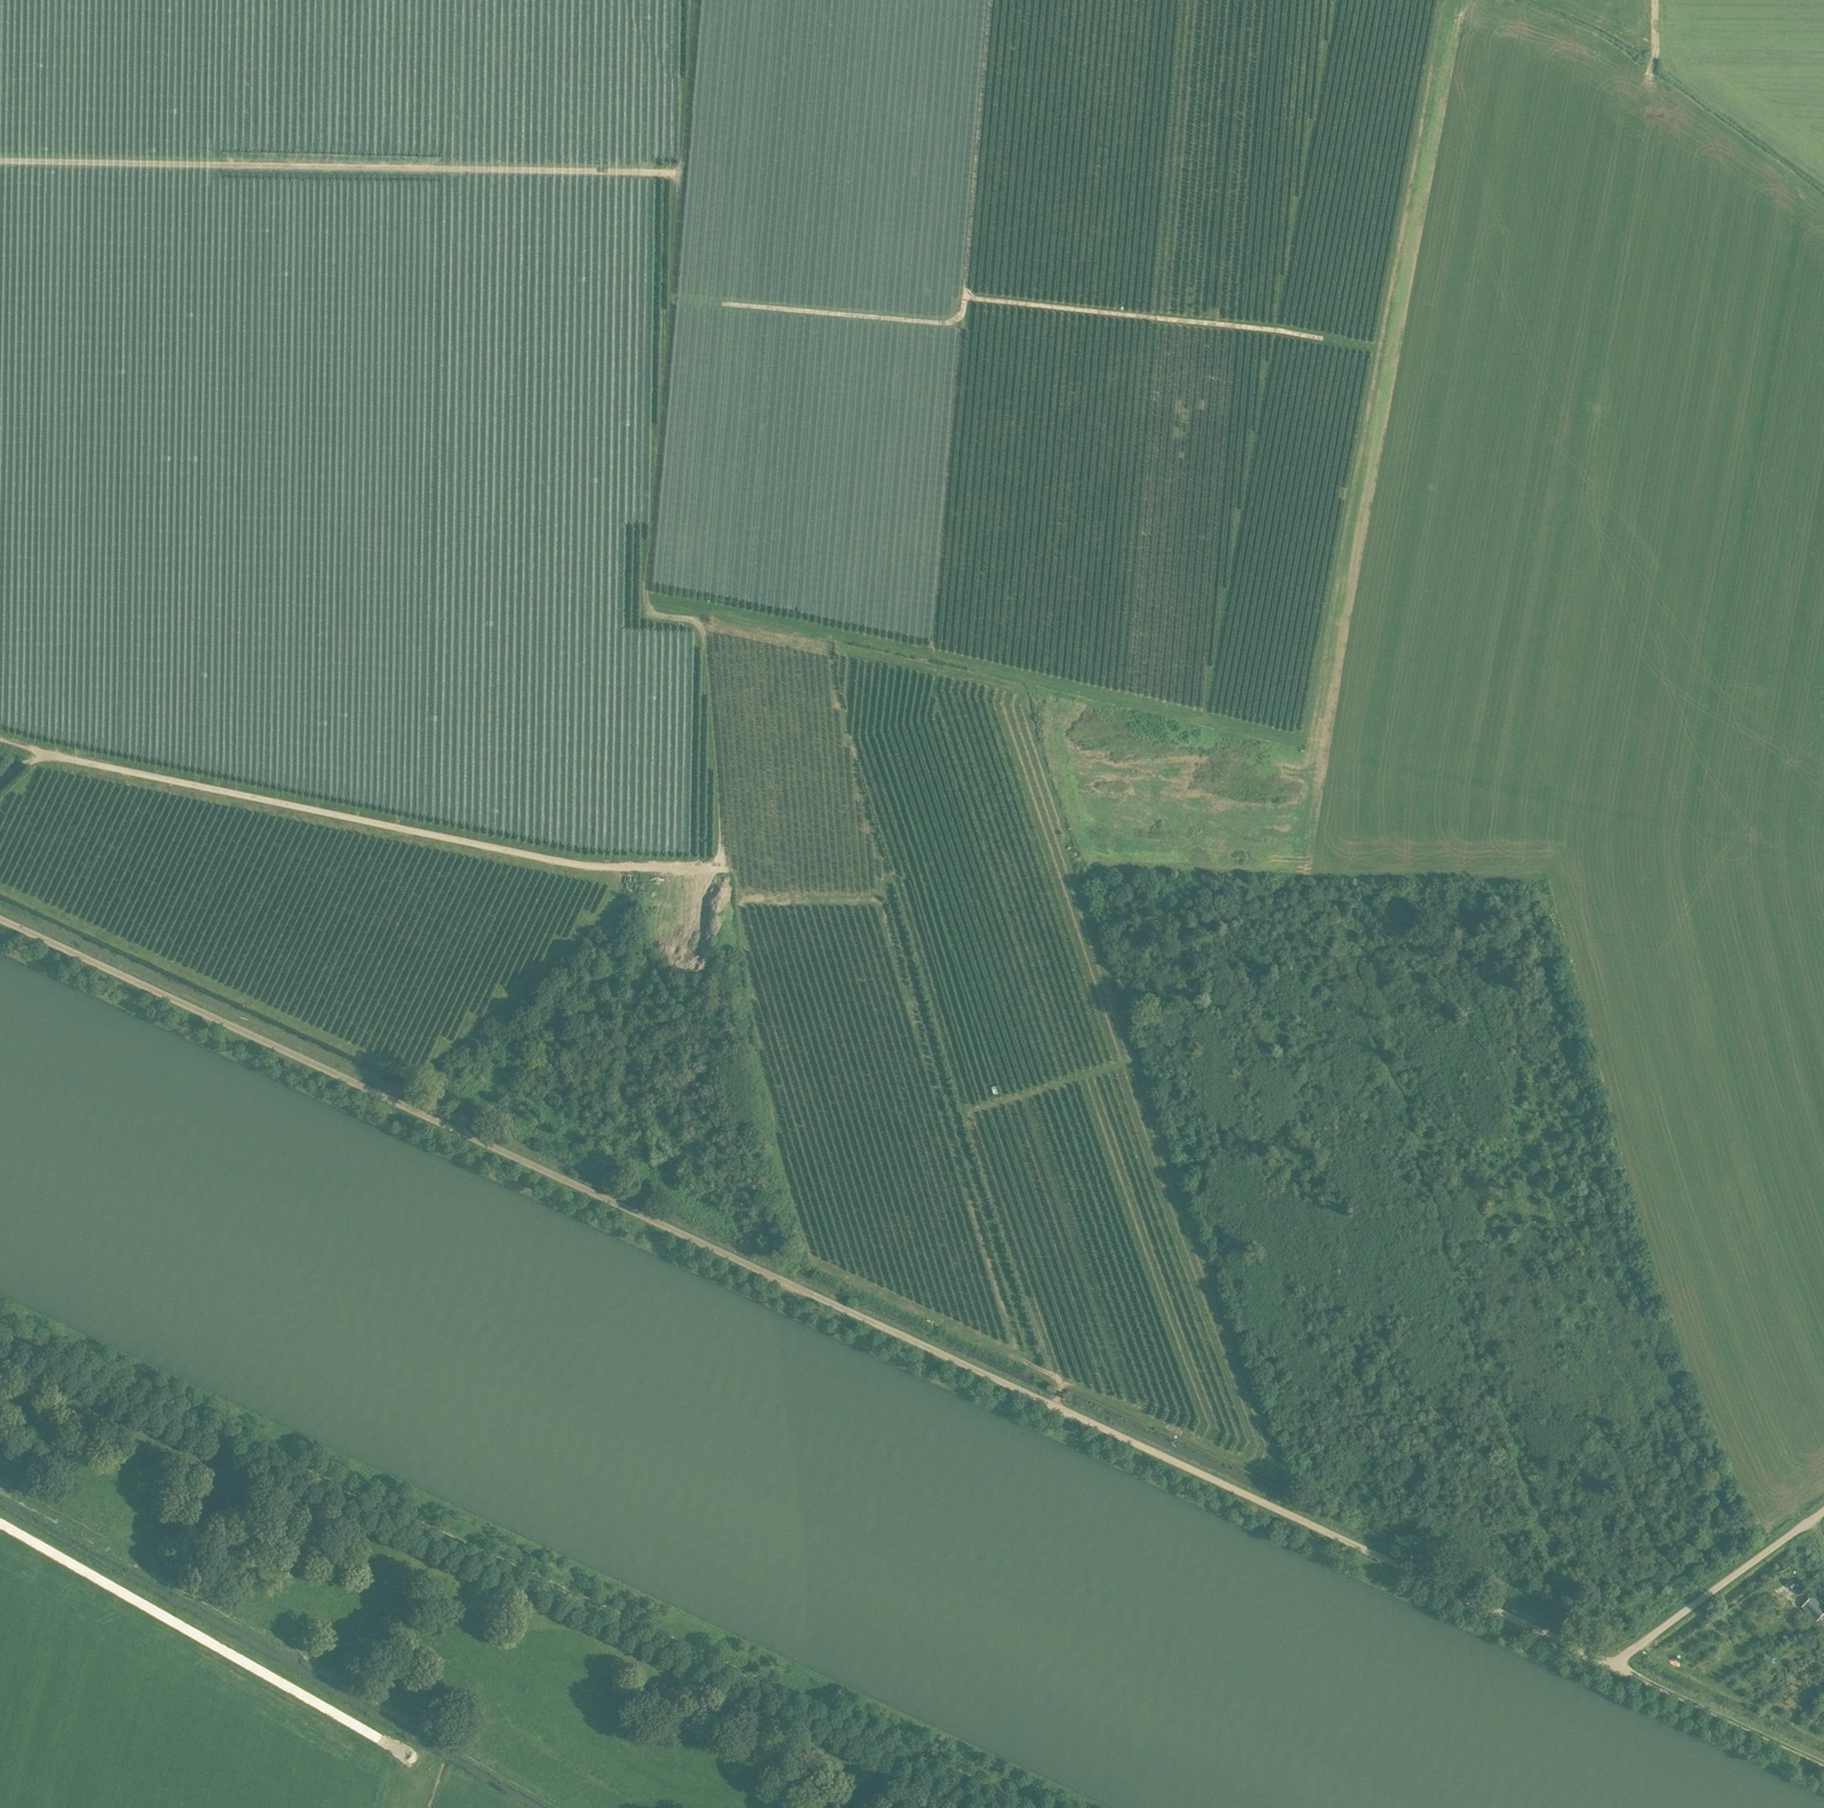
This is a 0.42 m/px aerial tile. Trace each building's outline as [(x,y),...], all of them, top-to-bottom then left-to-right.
[(1802,1607),(1817,1622),(1823,1614),(1823,1607),(1813,1596),(1802,1607)] [(410,1749),(407,1755),(416,1760),(418,1754),(410,1749)] [(377,1803),(377,1804),(378,1805),(378,1806),(378,1807),(379,1807),(394,1807),(395,1807),(395,1806),(395,1805),(395,1804),(395,1803),(395,1802),(395,1801),(395,1800),(395,1799),(394,1799),(394,1798),(393,1798),(393,1797),(392,1797),(392,1796),(391,1796),(391,1795),(390,1795),(389,1795),(389,1794),(388,1794),(387,1794),(386,1794),(385,1794),(384,1794),(384,1795),(383,1795),(382,1795),(382,1796),(381,1796),(380,1796),(380,1797),(379,1798),(379,1799),(378,1799),(378,1800),(378,1801),(378,1802),(377,1802),(377,1803)]
